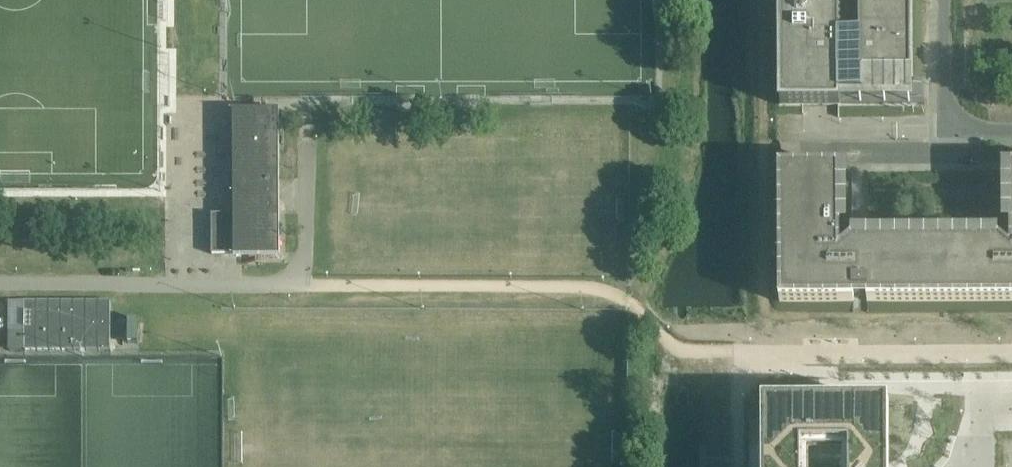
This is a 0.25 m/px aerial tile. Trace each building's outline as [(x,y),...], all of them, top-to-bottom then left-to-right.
[(912,0),(780,0),(781,105),(840,105),(840,104),(911,104),(911,76),(912,76),(912,0)] [(280,257),(279,111),(234,111),(234,215),(211,215),(211,255),(234,255),(234,258),(280,257)] [(840,243),(840,170),(840,169),(779,169),(780,303),(854,302),(854,296),(867,296),(867,302),(900,302),(899,242),(851,242),(840,252),(840,243)] [(1011,169),(1010,241),(1010,251),(999,242),(899,242),(900,302),(1011,302),(1011,169)] [(25,301),(25,303),(25,351),(111,351),(111,301),(25,301)] [(764,405),(764,466),(891,466),(891,405),(764,405)]
